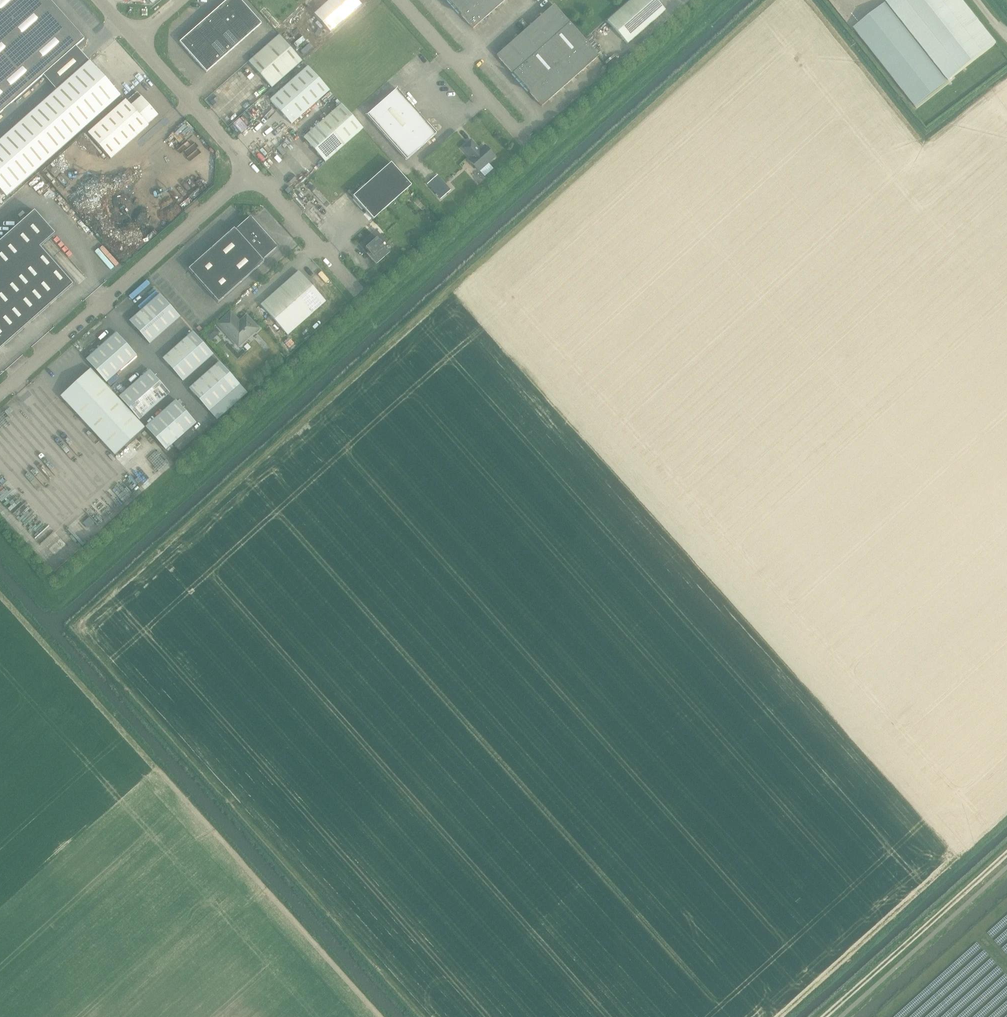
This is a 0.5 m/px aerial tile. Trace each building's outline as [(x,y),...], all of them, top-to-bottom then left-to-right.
[(84,39),(50,0),(0,0),(0,114),(84,39)] [(237,18),(248,9),(240,0),(227,0),(224,3),(237,18)] [(315,14),(330,32),(329,32),(330,33),(361,5),(360,5),(356,0),(330,0),(314,14),(314,15),(315,14)] [(506,0),(448,0),(473,29),(506,0)] [(627,44),(664,11),(654,0),(631,0),(607,21),(627,44)] [(996,43),(962,0),(889,0),(854,27),(916,106),(947,82),(996,43)] [(213,12),(227,27),(237,18),(224,3),(213,12)] [(553,5),(497,55),(542,106),(599,56),(553,5)] [(261,24),(248,9),(237,18),(251,33),(261,24)] [(203,21),(216,37),(227,27),(213,12),(203,21)] [(227,27),(240,43),(251,33),(237,18),(227,27)] [(192,31),(206,46),(216,37),(203,21),(192,31)] [(227,27),(216,37),(230,52),(240,43),(227,27)] [(179,42),(193,57),(206,46),(192,31),(179,42)] [(271,88),(302,61),(279,35),(249,62),(271,88)] [(216,37),(206,46),(219,61),(230,52),(216,37)] [(193,57),(206,73),(219,61),(206,46),(193,57)] [(0,141),(0,189),(7,197),(120,96),(90,61),(0,141)] [(270,100),(291,125),(329,91),(308,67),(270,100)] [(397,89),(367,115),(406,160),(436,134),(397,89)] [(158,116),(137,92),(127,102),(125,100),(88,134),(111,160),(148,126),(147,125),(158,116)] [(303,138),(325,162),(363,129),(341,104),(303,138)] [(479,171),(495,157),(485,146),(480,150),(471,140),(462,148),(471,158),(469,160),(479,171)] [(353,197),(373,220),(411,186),(391,163),(353,197)] [(451,190),(437,175),(428,184),(441,199),(451,190)] [(0,241),(0,349),(73,285),(40,248),(55,234),(34,211),(0,241)] [(277,247),(250,217),(235,230),(234,228),(188,269),(218,302),(264,262),(262,260),(277,247)] [(376,265),(389,253),(384,246),(385,246),(384,245),(383,245),(372,233),(361,243),(369,252),(367,254),(376,265)] [(326,302),(312,286),(299,271),(261,305),(288,335),(326,302)] [(180,317),(160,294),(129,321),(150,344),(180,317)] [(219,324),(238,345),(257,328),(247,317),(239,323),(231,313),(219,324)] [(193,332),(163,359),(183,381),(213,354),(193,332)] [(116,333),(86,360),(106,382),(137,355),(116,333)] [(220,362),(189,389),(209,411),(240,384),(220,362)] [(150,370),(119,397),(139,420),(170,393),(150,370)] [(86,373),(61,396),(115,455),(140,432),(86,373)] [(176,400),(145,427),(165,450),(196,423),(176,400)] [(191,428),(173,444),(180,451),(197,435),(191,428)]
